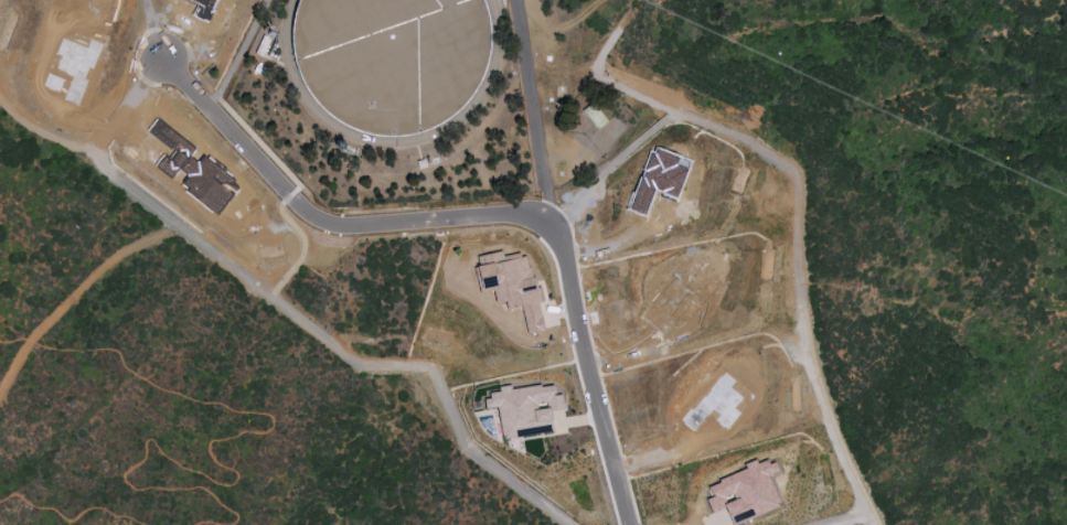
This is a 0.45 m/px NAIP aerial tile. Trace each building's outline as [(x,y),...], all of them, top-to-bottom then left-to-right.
[(198,4),(194,15),(207,20),(216,0),(188,0),(198,4)] [(676,200),(690,159),(650,146),(628,210),(645,216),(654,192),(676,200)] [(552,433),(549,411),(563,409),(561,395),(555,395),(553,384),(510,389),(510,387),(488,390),(489,398),(483,399),(484,410),(497,408),(501,439),(552,433)] [(779,506),(768,476),(778,472),(773,459),(757,465),(755,460),(743,464),(746,470),(707,485),(711,497),(706,499),(711,513),(724,508),(728,517),(745,510),(748,518),(779,506)]
